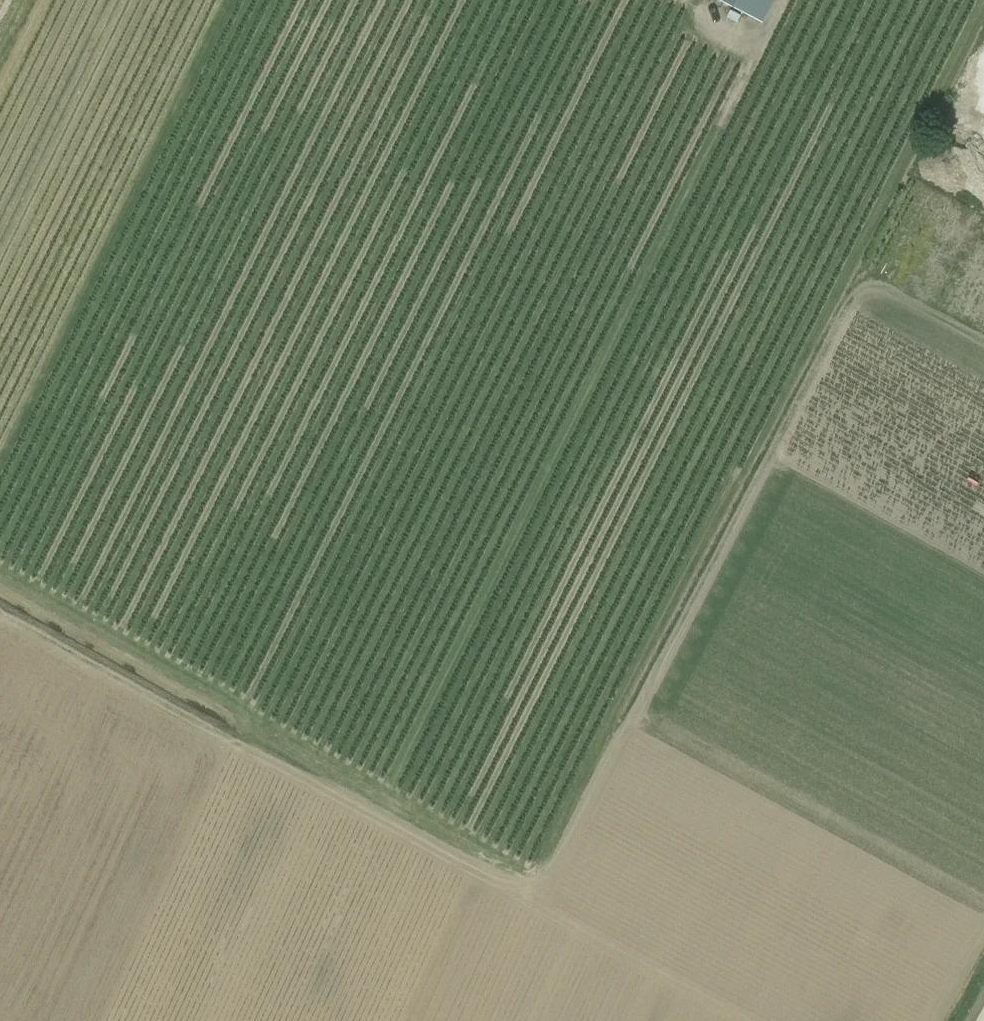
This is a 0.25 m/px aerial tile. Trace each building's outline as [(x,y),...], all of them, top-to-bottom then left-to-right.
[(761,20),(771,0),(722,0),(761,20)]
